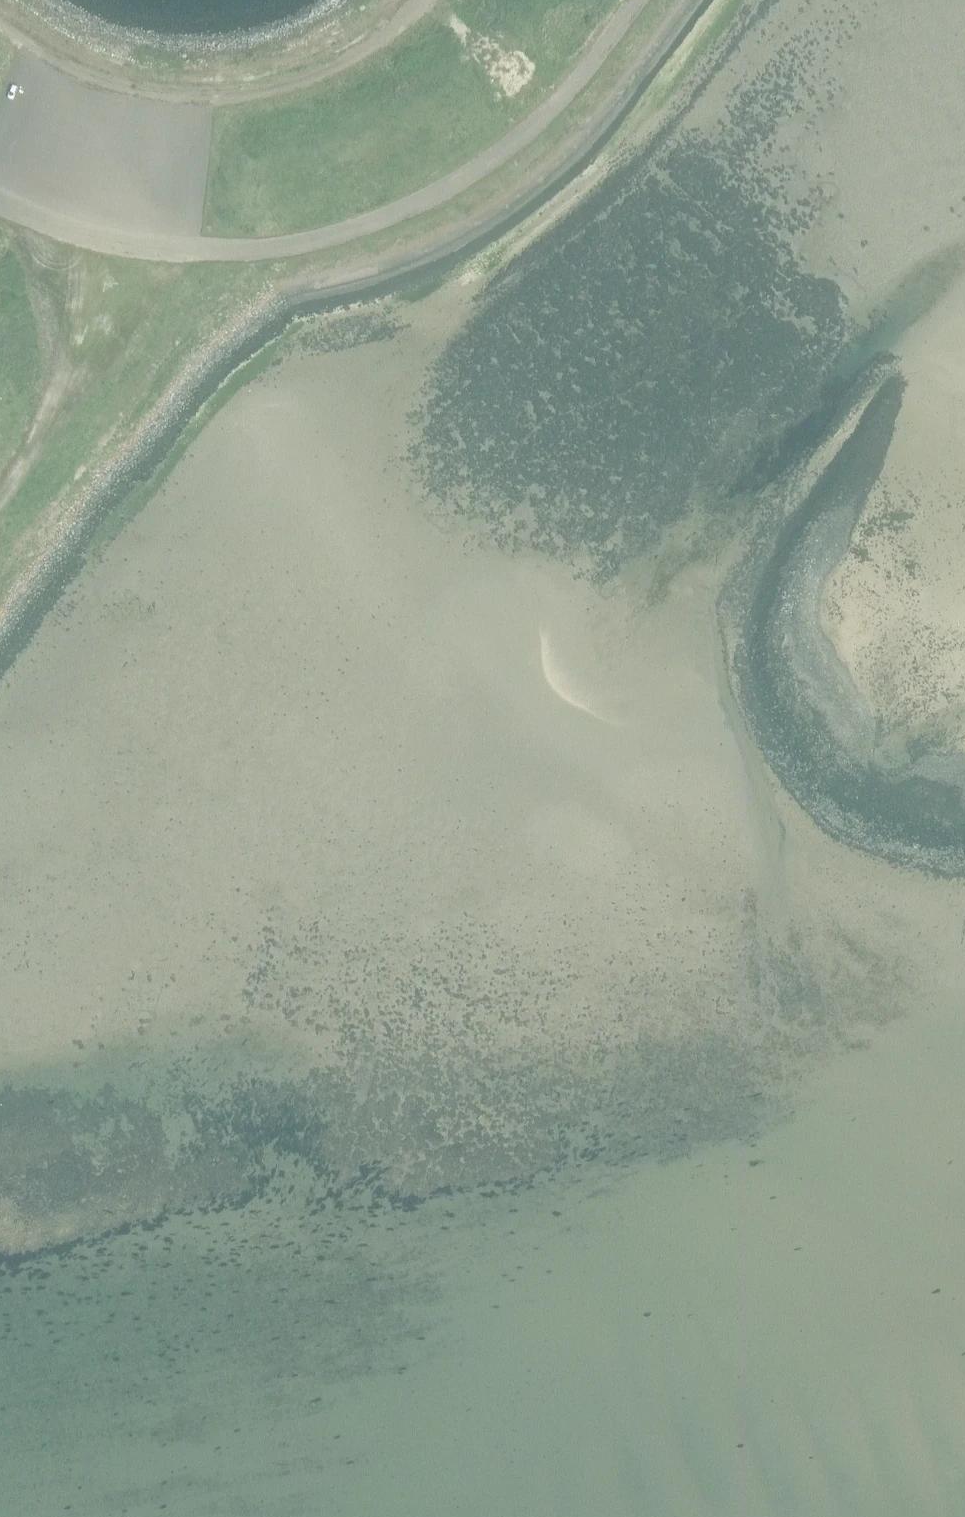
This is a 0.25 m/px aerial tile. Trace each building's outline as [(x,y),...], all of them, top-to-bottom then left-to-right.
[(523,79),(529,70),(524,66),(520,71),(518,74),(511,81),(503,87),(506,93),(515,87),(523,79)]
